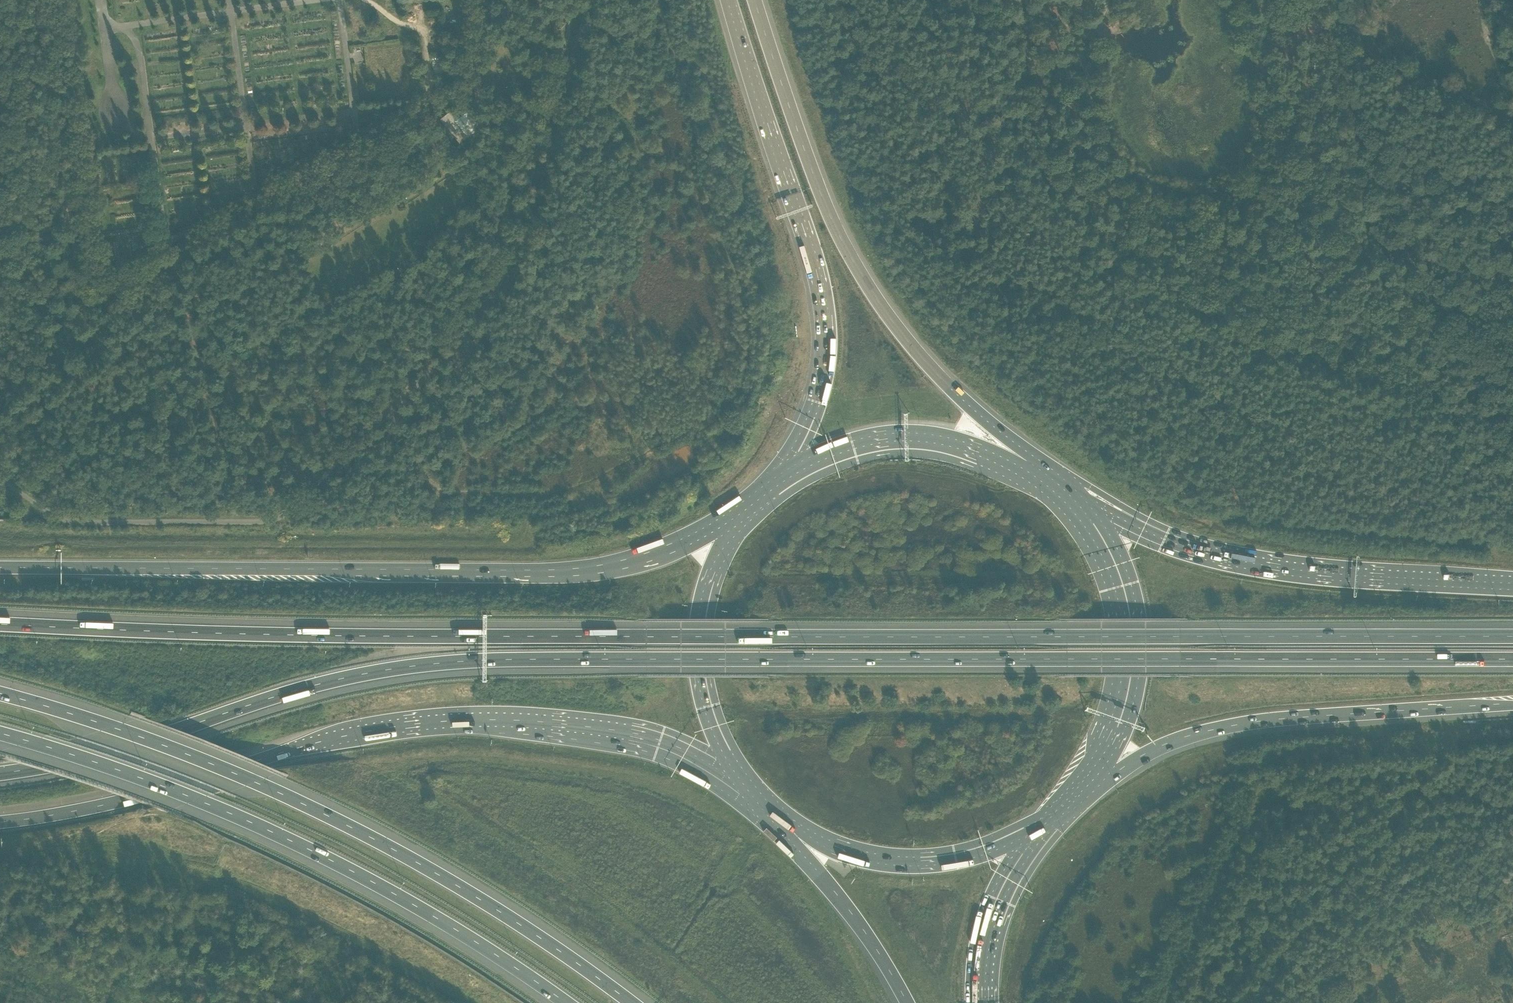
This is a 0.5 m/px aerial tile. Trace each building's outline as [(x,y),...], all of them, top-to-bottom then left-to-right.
[(454,108),(440,119),(460,143),(473,133),(483,125),(471,110),(470,109),(461,116),(454,108)] [(419,154),(412,142),(408,145),(415,156),(419,154)]
